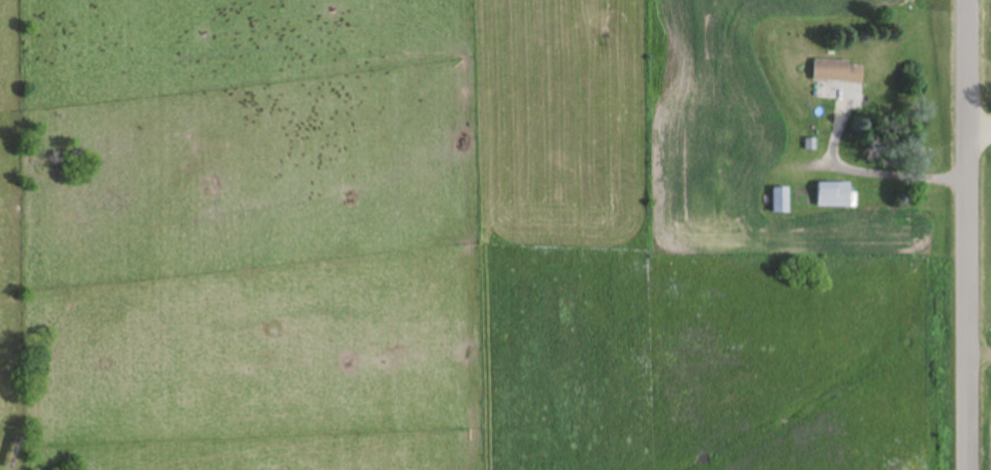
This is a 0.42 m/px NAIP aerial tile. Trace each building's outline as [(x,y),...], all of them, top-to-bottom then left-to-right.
[(864,62),(815,61),(814,82),(864,82),(864,62)] [(857,206),(857,195),(853,195),(853,183),(818,183),(818,206),(857,206)] [(775,188),(775,213),(791,213),(791,188),(775,188)]
